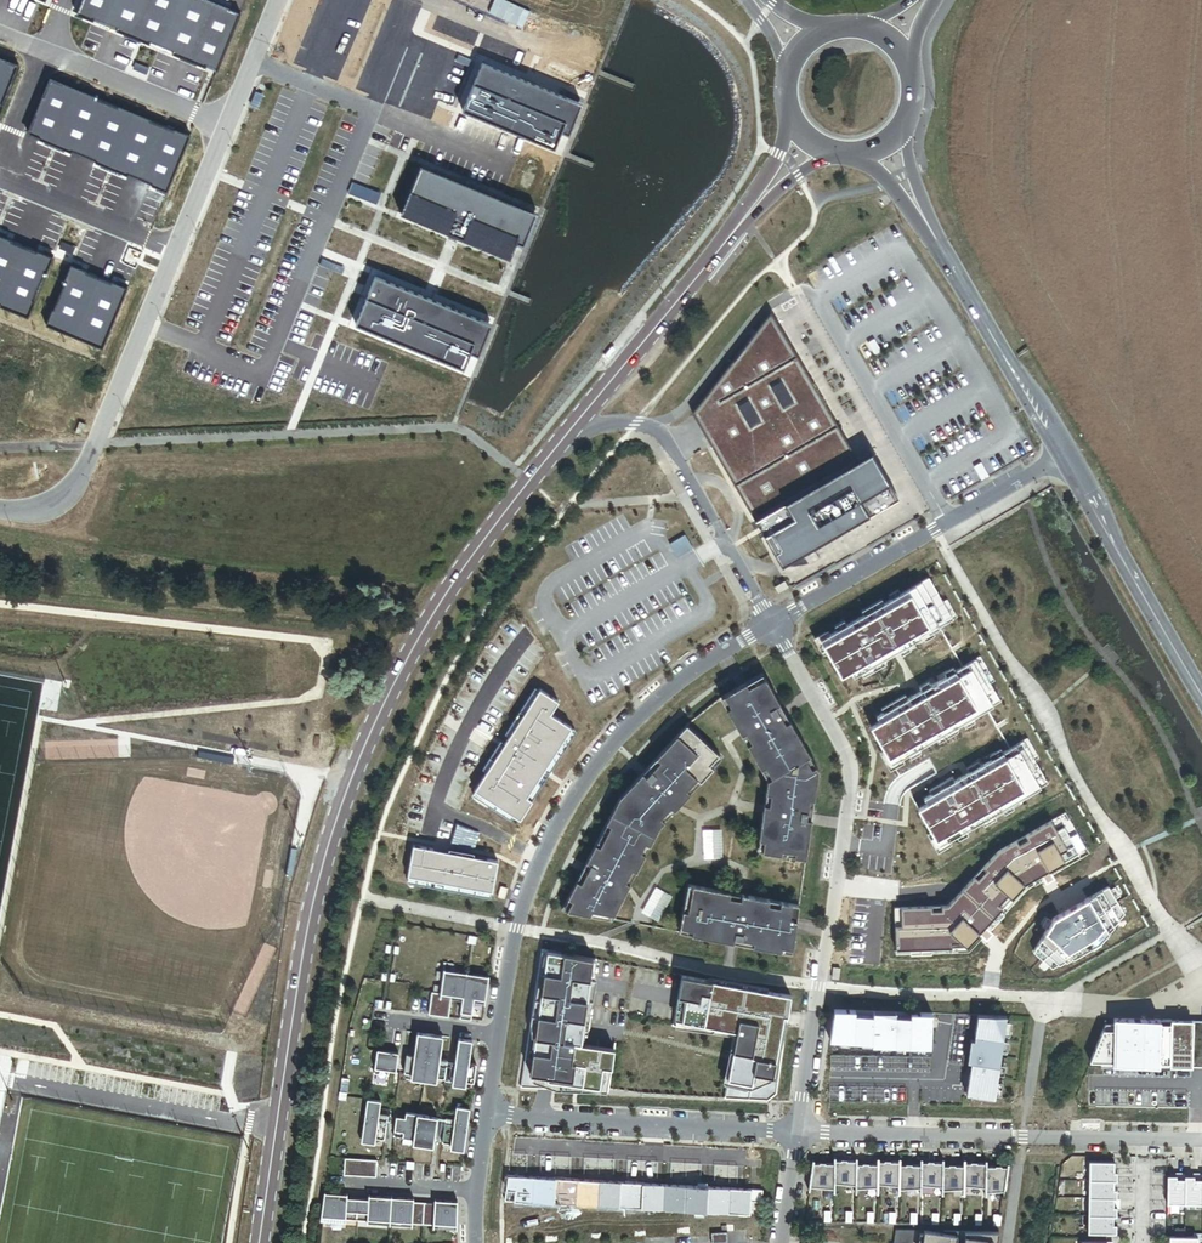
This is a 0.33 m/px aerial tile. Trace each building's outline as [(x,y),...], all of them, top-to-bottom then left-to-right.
[(211,0),(82,0),(75,16),(214,72),(237,10),(211,0)] [(0,58),(0,114),(20,66),(0,58)] [(191,135),(51,77),(29,130),(169,188),(191,135)] [(510,258),(529,210),(420,165),(400,213),(510,258)] [(349,193),(376,204),(380,194),(353,182),(349,193)] [(27,313),(51,255),(0,234),(0,301),(27,313)] [(72,263),(48,321),(104,344),(128,286),(72,263)] [(490,311),(374,267),(346,339),(462,384),(490,311)] [(859,462),(773,314),(692,412),(755,521),(859,462)] [(86,423),(80,420),(76,431),(82,433),(86,423)] [(859,462),(755,521),(780,566),(898,499),(872,454),(859,462)] [(694,550),(686,537),(670,546),(678,559),(694,550)] [(929,578),(820,640),(841,677),(850,672),(853,677),(953,620),(929,578)] [(784,582),(774,588),(778,594),(788,588),(784,582)] [(879,722),(870,727),(891,764),(1000,701),(976,659),(876,717),(879,722)] [(819,767),(763,673),(720,699),(767,780),(751,896),(689,886),(680,933),(792,954),(819,767)] [(723,758),(688,725),(619,798),(561,911),(612,920),(660,826),(723,758)] [(926,803),(917,809),(938,845),(1047,783),(1023,741),(923,798),(926,803)] [(947,906),(894,908),(896,955),(969,952),(982,938),(985,940),(991,932),(989,930),(1028,888),(1044,880),(1045,882),(1054,878),(1052,875),(1089,854),(1065,813),(997,851),(947,906)] [(1054,918),(1033,952),(1052,970),(1099,943),(1125,915),(1108,887),(1054,918)] [(592,960),(540,950),(520,1088),(608,1093),(614,1050),(581,1044),(592,960)] [(466,975),(443,971),(439,995),(431,993),(427,1017),(448,1020),(451,998),(462,999),(466,975)] [(488,978),(466,975),(462,999),(459,1021),(470,1023),(473,1001),(484,1003),(488,978)] [(790,996),(681,976),(672,1027),(735,1039),(724,1099),(767,1101),(776,1094),(790,996)] [(932,1014),(834,1010),(829,1044),(930,1048),(932,1014)] [(1006,1017),(977,1016),(974,1037),(975,1037),(974,1041),(970,1041),(967,1063),(971,1064),(970,1073),(969,1073),(966,1096),(994,1100),(1006,1017)] [(1157,1019),(1111,1016),(1111,1030),(1112,1061),(1155,1065),(1157,1024),(1157,1019)] [(1194,1020),(1171,1019),(1168,1064),(1191,1066),(1194,1020)] [(1194,1020),(1191,1066),(1201,1066),(1201,1020),(1194,1020)] [(1170,1024),(1157,1024),(1155,1065),(1168,1064),(1170,1024)] [(1112,1061),(1111,1030),(1101,1029),(1088,1059),(1112,1061)] [(423,1079),(430,1037),(417,1035),(413,1058),(406,1057),(403,1076),(404,1076),(403,1081),(415,1083),(416,1078),(423,1079)] [(443,1039),(430,1037),(423,1079),(444,1082),(447,1064),(439,1063),(443,1039)] [(471,1043),(458,1041),(452,1083),(460,1085),(459,1090),(470,1092),(471,1087),(472,1087),(475,1068),(467,1067),(471,1043)] [(395,1074),(398,1056),(376,1052),(373,1076),(387,1078),(388,1073),(395,1074)] [(379,1115),(380,1102),(366,1100),(361,1138),(384,1141),(388,1116),(379,1115)] [(464,1148),(469,1111),(456,1109),(455,1121),(445,1119),(442,1145),(464,1148)] [(412,1141),(416,1115),(406,1114),(405,1119),(396,1118),(393,1138),(412,1141)] [(428,1117),(416,1115),(412,1141),(433,1143),(436,1123),(427,1122),(428,1117)] [(814,1165),(814,1161),(813,1161),(810,1192),(811,1192),(811,1189),(834,1189),(833,1192),(834,1193),(835,1159),(834,1158),(834,1165),(814,1165)] [(377,1161),(344,1159),(343,1175),(375,1178),(377,1161)] [(836,1159),(835,1159),(834,1193),(835,1193),(835,1184),(856,1185),(856,1193),(857,1159),(856,1159),(856,1162),(836,1162),(836,1159)] [(857,1159),(856,1193),(857,1193),(857,1189),(877,1190),(877,1194),(878,1194),(878,1159),(877,1159),(877,1166),(857,1165),(857,1159)] [(879,1159),(878,1159),(878,1194),(879,1194),(879,1185),(899,1186),(899,1194),(900,1160),(899,1160),(899,1163),(879,1163),(879,1159)] [(900,1160),(899,1194),(900,1194),(900,1190),(920,1191),(920,1195),(921,1195),(921,1160),(920,1160),(920,1166),(900,1166),(900,1160)] [(922,1160),(921,1160),(921,1195),(922,1195),(922,1186),(941,1187),(941,1196),(942,1196),(942,1160),(942,1164),(922,1163),(922,1160)] [(943,1160),(942,1160),(942,1196),(943,1196),(943,1191),(963,1191),(963,1196),(964,1196),(964,1161),(963,1161),(963,1167),(943,1167),(943,1160)] [(965,1161),(964,1161),(964,1196),(965,1196),(965,1187),(984,1187),(984,1197),(985,1197),(985,1162),(985,1165),(965,1164),(965,1161)] [(986,1162),(985,1162),(985,1197),(986,1197),(986,1193),(1003,1193),(1002,1197),(1004,1197),(1008,1165),(1007,1165),(1006,1168),(986,1168),(986,1162)] [(1089,1163),(1088,1181),(1114,1182),(1114,1183),(1117,1183),(1117,1173),(1114,1173),(1114,1163),(1089,1163)] [(1176,1177),(1167,1177),(1166,1205),(1185,1206),(1185,1180),(1184,1180),(1176,1180),(1176,1177)] [(1184,1177),(1184,1180),(1185,1180),(1185,1206),(1201,1206),(1201,1181),(1194,1181),(1194,1177),(1184,1177)] [(1088,1181),(1088,1199),(1113,1199),(1113,1200),(1116,1200),(1117,1191),(1114,1191),(1114,1183),(1114,1182),(1088,1181)] [(356,1220),(357,1199),(346,1198),(346,1195),(324,1193),(320,1217),(345,1218),(345,1219),(356,1220)] [(368,1199),(357,1199),(356,1220),(366,1220),(389,1221),(391,1198),(368,1196),(368,1199)] [(422,1224),(423,1203),(413,1203),(413,1199),(391,1198),(389,1221),(412,1223),(411,1223),(422,1224)] [(1088,1199),(1088,1217),(1113,1217),(1113,1218),(1116,1218),(1116,1209),(1113,1209),(1113,1200),(1113,1199),(1088,1199)] [(434,1204),(423,1203),(422,1224),(433,1225),(433,1224),(456,1226),(456,1219),(458,1203),(435,1201),(434,1204)] [(1001,1215),(993,1215),(993,1226),(1000,1226),(1001,1215)] [(1088,1217),(1088,1235),(1116,1236),(1116,1226),(1113,1226),(1113,1218),(1113,1217),(1088,1217)] [(914,1231),(895,1231),(893,1242),(912,1242),(914,1231)] [(997,1241),(990,1240),(991,1232),(943,1232),(943,1234),(924,1231),(922,1242),(996,1242),(997,1241)] [(711,1234),(711,1242),(728,1242),(727,1233),(711,1234)]
